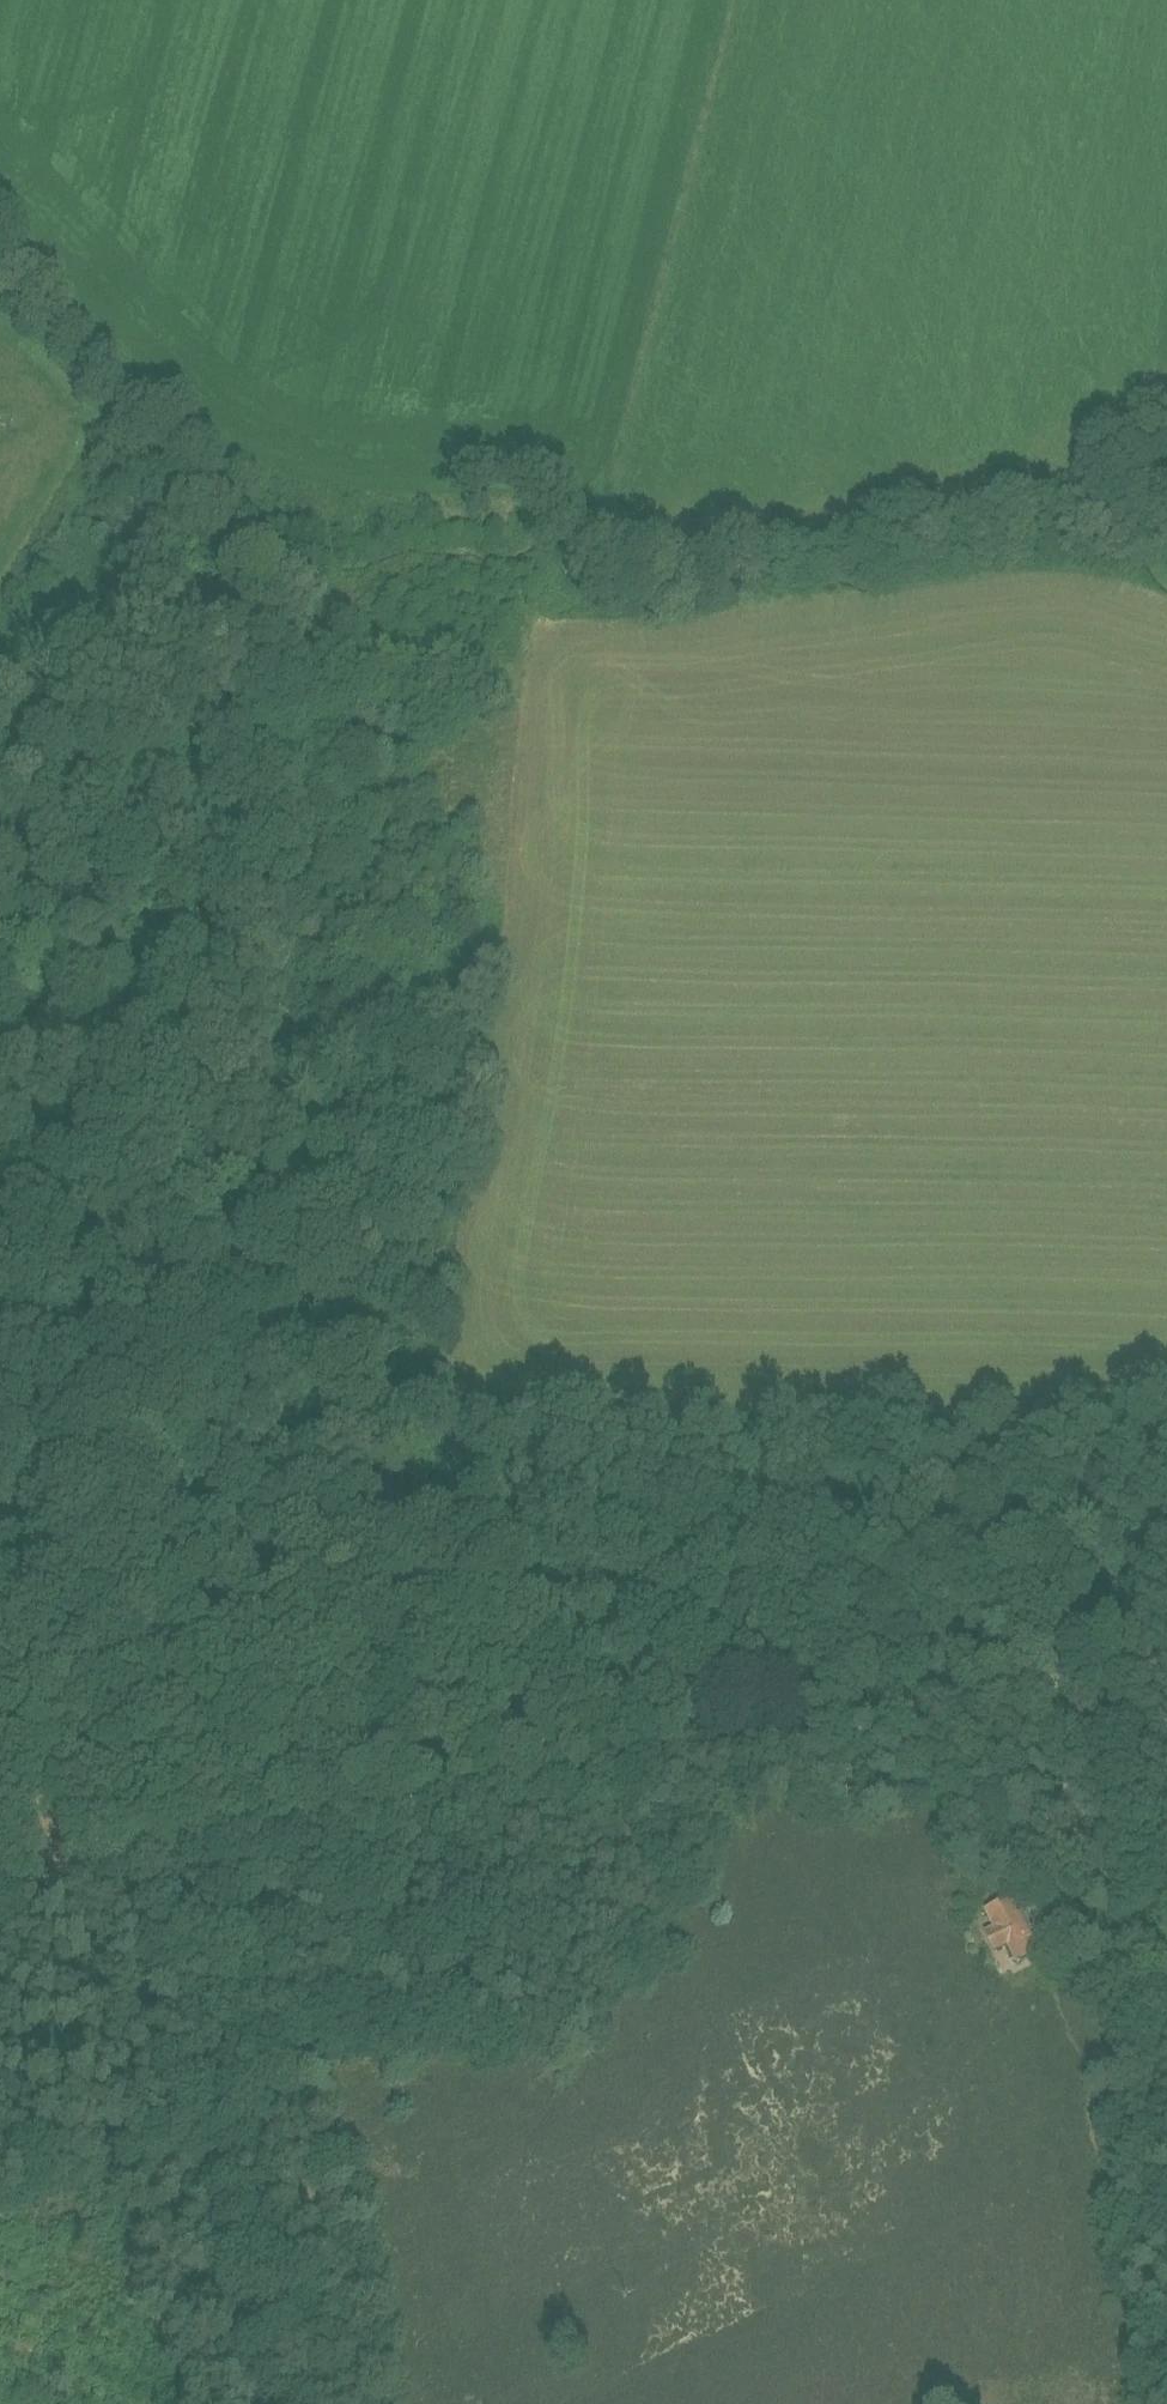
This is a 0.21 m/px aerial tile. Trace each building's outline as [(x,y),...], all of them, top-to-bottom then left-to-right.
[(1016,1961),(1038,1950),(1031,1936),(1030,1937),(1010,1898),(986,1910),(994,1928),(985,1932),(994,1951),(1008,1944),(1016,1961)]
